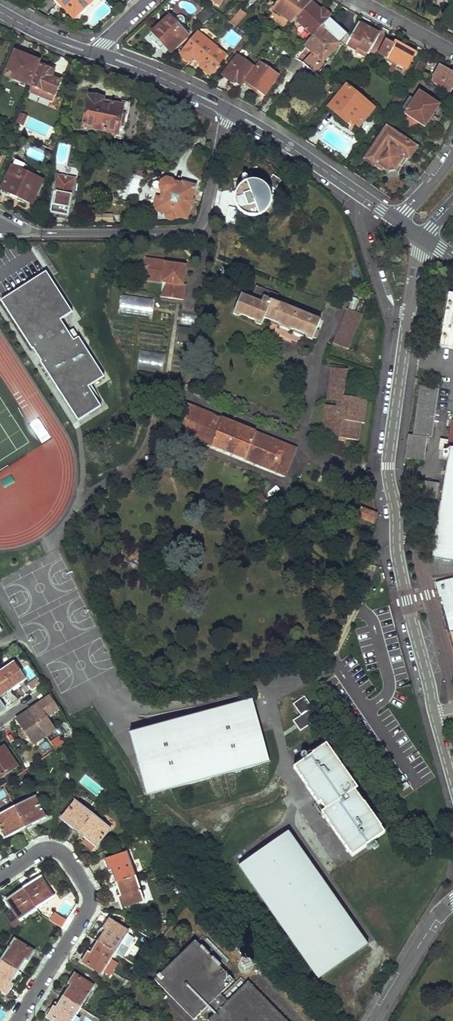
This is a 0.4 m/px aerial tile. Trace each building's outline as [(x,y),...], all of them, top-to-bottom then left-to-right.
[(58,6),(60,5),(73,18),(92,0),(52,0),(58,6)] [(271,9),(291,22),(294,19),(311,2),(307,0),(278,0),(271,9)] [(311,2),(294,19),(311,37),(320,28),(329,17),(322,10),(320,12),(311,2)] [(195,16),(201,25),(213,16),(207,8),(195,16)] [(241,9),(229,20),(235,25),(246,15),(241,9)] [(168,20),(152,33),(168,53),(185,40),(168,20)] [(358,23),(346,45),(355,50),(357,48),(367,53),(379,34),(358,23)] [(311,37),(303,45),(323,62),(339,44),(320,28),(311,37)] [(194,58),(181,70),(190,75),(201,65),(200,64),(214,50),(199,35),(181,52),(181,57),(185,61),(190,60),(193,57),(194,58)] [(393,45),(384,41),(378,54),(395,62),(392,70),(403,76),(414,53),(394,43),(393,45)] [(367,53),(357,48),(355,50),(366,56),(367,53)] [(298,51),(292,57),(294,58),(293,59),(300,62),(304,57),(298,51)] [(15,53),(5,76),(28,85),(38,63),(15,53)] [(235,56),(221,76),(230,83),(232,81),(239,86),(252,68),(235,56)] [(293,59),(285,70),(298,78),(306,65),(300,62),(293,59)] [(259,64),(246,83),(264,96),(278,77),(259,64)] [(41,66),(33,86),(55,96),(61,83),(52,79),(55,72),(41,66)] [(432,77),(441,82),(438,88),(448,95),(452,88),(452,89),(452,88),(452,76),(438,67),(432,77)] [(55,96),(33,86),(30,91),(53,102),(55,96)] [(347,89),(328,109),(338,117),(341,114),(351,122),(355,125),(369,108),(347,89)] [(406,114),(400,121),(413,129),(417,123),(424,127),(437,106),(418,94),(413,103),(408,100),(400,111),(406,114)] [(89,97),(85,127),(119,132),(121,124),(125,124),(126,114),(122,114),(123,106),(112,105),(112,107),(103,106),(104,99),(89,97)] [(18,113),(15,123),(23,125),(25,115),(18,113)] [(351,122),(341,114),(338,117),(348,125),(351,122)] [(386,129),(365,162),(375,169),(377,165),(389,173),(394,171),(404,156),(408,159),(416,147),(386,129)] [(0,187),(0,191),(33,206),(45,180),(11,164),(0,187)] [(56,174),(49,214),(69,218),(76,177),(56,174)] [(273,174),(268,182),(277,188),(282,180),(273,174)] [(156,201),(153,210),(165,214),(165,215),(165,216),(165,217),(165,219),(166,219),(167,220),(168,221),(169,221),(171,221),(172,220),(173,220),(173,219),(174,218),(174,216),(185,219),(194,187),(181,183),(180,185),(170,182),(169,180),(165,179),(162,181),(160,188),(162,193),(161,199),(157,198),(156,201)] [(237,196),(236,200),(237,205),(239,209),(242,213),(246,216),(251,217),(255,217),(260,217),(264,215),(268,212),(271,208),(272,203),(273,199),(272,194),(270,190),(267,186),(263,184),(258,182),(254,182),(249,182),(245,184),(241,187),(238,191),(237,196)] [(165,261),(146,259),(144,274),(163,276),(162,282),(167,283),(170,283),(168,298),(183,300),(185,285),(183,284),(185,266),(165,264),(165,261)] [(46,273),(1,303),(31,349),(33,348),(42,363),(40,364),(78,421),(100,407),(88,388),(104,377),(78,338),(72,341),(59,321),(71,313),(46,273)] [(163,276),(144,274),(143,280),(162,282),(163,276)] [(170,283),(167,283),(160,297),(168,298),(170,283)] [(239,295),(232,312),(260,323),(263,318),(313,337),(320,319),(274,302),(276,294),(254,286),(249,299),(239,295)] [(449,294),(441,345),(452,347),(452,295),(449,294)] [(152,317),(153,298),(119,296),(118,315),(152,317)] [(346,308),(333,342),(348,348),(361,314),(346,308)] [(137,371),(162,372),(163,353),(138,351),(137,371)] [(347,367),(333,365),(328,397),(336,398),(336,397),(342,398),(342,393),(347,367)] [(439,387),(421,386),(415,433),(432,436),(439,387)] [(366,397),(342,393),(342,398),(336,397),(336,398),(334,403),(324,402),(320,428),(331,430),(346,433),(345,436),(356,438),(359,420),(362,421),(366,397)] [(189,405),(186,433),(286,475),(297,449),(230,422),(189,405)] [(433,558),(452,562),(452,442),(433,558)] [(258,490),(253,495),(260,504),(262,506),(263,505),(267,501),(258,490)] [(359,509),(356,518),(363,520),(373,523),(376,516),(375,515),(375,514),(359,509)] [(441,587),(443,595),(441,595),(450,632),(452,631),(452,583),(441,587)] [(15,662),(0,671),(13,689),(27,679),(15,662)] [(0,671),(0,698),(13,689),(0,671)] [(293,720),(300,730),(316,721),(309,710),(311,707),(304,696),(293,703),(300,715),(293,720)] [(132,735),(149,797),(166,792),(220,778),(271,764),(254,702),(132,735)] [(38,705),(29,711),(43,731),(52,725),(50,723),(38,705)] [(43,731),(29,711),(16,720),(23,729),(26,729),(29,734),(29,737),(34,745),(46,737),(43,731)] [(55,730),(54,729),(52,725),(43,731),(46,736),(46,737),(55,730)] [(20,734),(23,738),(26,739),(29,737),(29,734),(26,729),(23,729),(20,731),(20,734)] [(292,734),(291,746),(301,747),(302,735),(292,734)] [(58,737),(50,742),(54,748),(54,749),(63,743),(58,737)] [(0,749),(0,777),(16,766),(4,746),(0,749)] [(353,859),(386,836),(381,830),(382,829),(365,805),(365,806),(356,793),(359,791),(328,747),(314,756),(315,757),(295,770),(308,788),(320,806),(322,805),(327,812),(323,815),(353,859)] [(36,797),(16,808),(26,829),(47,818),(36,797)] [(77,802),(62,821),(80,834),(94,815),(77,802)] [(0,816),(0,825),(7,839),(26,829),(16,808),(0,816)] [(94,815),(80,834),(88,840),(97,847),(98,848),(112,829),(97,818),(100,814),(97,811),(94,815)] [(288,830),(239,864),(319,978),(368,944),(288,830)] [(97,847),(88,840),(85,843),(95,851),(97,847)] [(128,856),(106,863),(109,873),(112,872),(117,886),(136,879),(128,856)] [(40,877),(23,889),(36,909),(54,898),(40,877)] [(136,879),(117,886),(121,897),(117,898),(121,909),(144,902),(136,879)] [(23,889),(6,901),(19,921),(36,909),(23,889)] [(106,930),(98,942),(116,953),(128,934),(129,931),(109,919),(103,928),(106,930)] [(135,938),(128,934),(116,953),(123,958),(135,938)] [(14,940),(0,961),(19,972),(26,960),(29,962),(35,953),(14,940)] [(88,951),(82,960),(103,973),(104,971),(112,959),(116,953),(98,942),(91,953),(88,951)] [(154,983),(192,1020),(193,1020),(206,1008),(214,1016),(209,1020),(286,1020),(247,983),(227,1003),(219,995),(232,981),(194,943),(192,945),(154,983)] [(118,963),(112,959),(104,971),(110,975),(118,963)] [(0,962),(0,990),(8,994),(13,985),(11,984),(19,972),(0,961),(0,962)] [(253,967),(252,964),(249,963),(246,962),(243,963),(241,965),(239,967),(239,970),(239,973),(241,976),(243,977),(246,978),(250,977),(252,975),(253,973),(254,970),(253,967)] [(71,985),(63,997),(81,1008),(95,987),(74,973),(68,982),(71,985)] [(47,1016),(56,1020),(72,1020),(81,1008),(63,997),(56,1008),(53,1007),(47,1016)]
